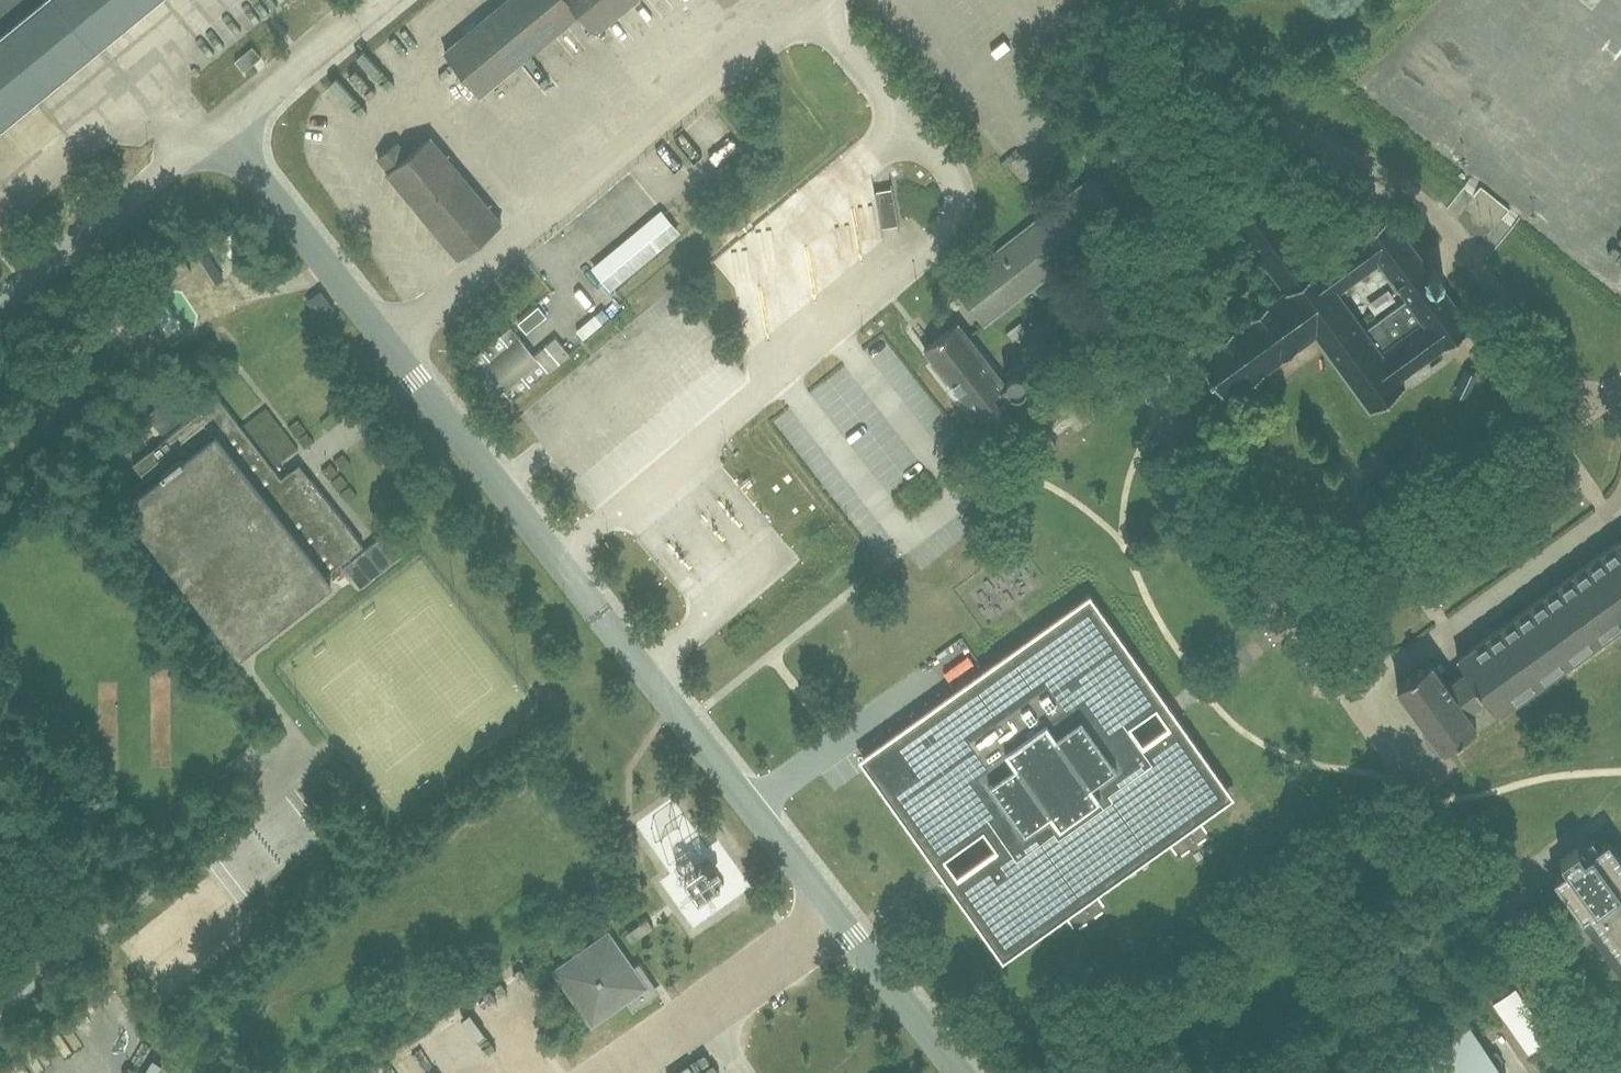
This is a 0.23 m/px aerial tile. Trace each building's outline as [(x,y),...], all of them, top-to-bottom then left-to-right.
[(13,111),(14,112),(16,111),(15,109),(34,94),(35,96),(37,94),(35,93),(54,77),(55,79),(57,77),(56,76),(74,61),(76,62),(77,61),(76,59),(96,43),(97,45),(99,43),(97,42),(116,27),(117,29),(119,27),(117,26),(136,10),(138,11),(139,10),(138,8),(149,0),(0,0),(0,122),(13,111)] [(444,51),(479,93),(578,12),(594,31),(632,0),(505,0),(444,51)] [(261,55),(252,45),(234,59),(243,70),(261,55)] [(502,222),(429,135),(408,153),(396,139),(377,155),(389,169),(387,171),(459,257),(502,222)] [(954,283),(984,321),(1123,213),(1093,175),(954,283)] [(890,176),(889,176),(891,187),(876,189),(875,184),(874,184),(878,209),(882,234),(883,234),(882,227),(890,226),(898,225),(898,226),(899,226),(895,201),(890,176)] [(1213,341),(1200,351),(1199,349),(1196,351),(1197,352),(1196,354),(1227,396),(1228,395),(1230,397),(1232,395),(1231,393),(1244,383),(1246,385),(1248,383),(1247,382),(1263,370),(1265,371),(1267,370),(1266,368),(1280,358),(1281,359),(1283,358),(1281,357),(1298,344),(1299,346),(1301,344),(1300,343),(1314,333),(1315,334),(1317,333),(1371,407),(1405,383),(1400,376),(1471,325),(1440,282),(1443,280),(1443,273),(1440,267),(1432,266),(1430,268),(1390,213),(1325,260),(1270,186),(1231,214),(1284,287),(1282,289),(1283,290),(1269,300),(1268,299),(1266,301),(1267,302),(1250,314),(1249,312),(1247,314),(1248,315),(1234,325),(1233,324),(1231,326),(1232,327),(1215,339),(1214,337),(1212,339),(1213,341)] [(661,207),(590,265),(609,288),(680,231),(661,207)] [(184,258),(169,269),(176,279),(191,269),(184,258)] [(321,288),(305,300),(319,318),(335,307),(321,288)] [(538,304),(519,321),(527,330),(546,314),(538,304)] [(965,332),(956,322),(950,326),(944,331),(940,334),(934,339),(930,341),(924,346),(933,358),(935,360),(944,372),(945,373),(946,375),(993,436),(1025,411),(1020,404),(1011,393),(1013,392),(1014,392),(1016,393),(1018,393),(1020,392),(1022,391),(1023,390),(1025,389),(1026,388),(1026,386),(1027,384),(1027,382),(1027,380),(1026,379),(1026,377),(1025,376),(1024,374),(1023,373),(1021,372),(1020,372),(1018,371),(1016,371),(1015,371),(1013,372),(1012,372),(1011,373),(1010,373),(1008,375),(1007,376),(1006,378),(1006,380),(1006,381),(1006,383),(1004,383),(965,332)] [(570,353),(555,335),(534,354),(510,325),(463,364),(502,410),(513,401),(512,400),(548,370),(549,371),(570,353)] [(184,415),(187,419),(133,462),(150,484),(125,504),(240,651),(332,579),(327,572),(344,559),(347,562),(345,564),(361,585),(402,552),(385,531),(352,558),(349,555),(363,543),(310,475),(300,483),(289,470),(281,476),(218,395),(191,417),(172,393),(147,413),(163,432),(184,415)] [(1456,656),(1465,669),(1447,682),(1431,660),(1397,684),(1441,746),(1475,721),(1467,710),(1485,696),(1497,712),(1620,622),(1620,537),(1456,656)] [(1142,743),(1128,723),(1136,718),(1145,711),(1155,705),(1089,612),(1087,609),(875,759),(943,855),(953,848),(962,842),(972,835),(983,827),(996,846),(985,854),(976,861),(966,867),(957,874),(1005,942),(1176,821),(1217,791),(1181,741),(1169,724),(1159,730),(1150,737),(1142,743)] [(324,773),(315,774),(322,784),(329,793),(334,789),(339,785),(332,779),(324,773)] [(1608,836),(1584,854),(1578,845),(1561,858),(1567,866),(1553,876),(1582,917),(1588,912),(1620,958),(1620,854),(1608,836)] [(1406,842),(1397,849),(1403,858),(1413,851),(1406,842)] [(1414,853),(1404,860),(1411,868),(1420,862),(1414,853)] [(634,1009),(650,998),(653,981),(639,961),(632,965),(608,931),(553,968),(591,1023),(626,998),(634,1009)] [(1403,1072),(1502,1072),(1470,1026),(1403,1072)] [(111,1059),(91,1072),(121,1072),(111,1059)]
